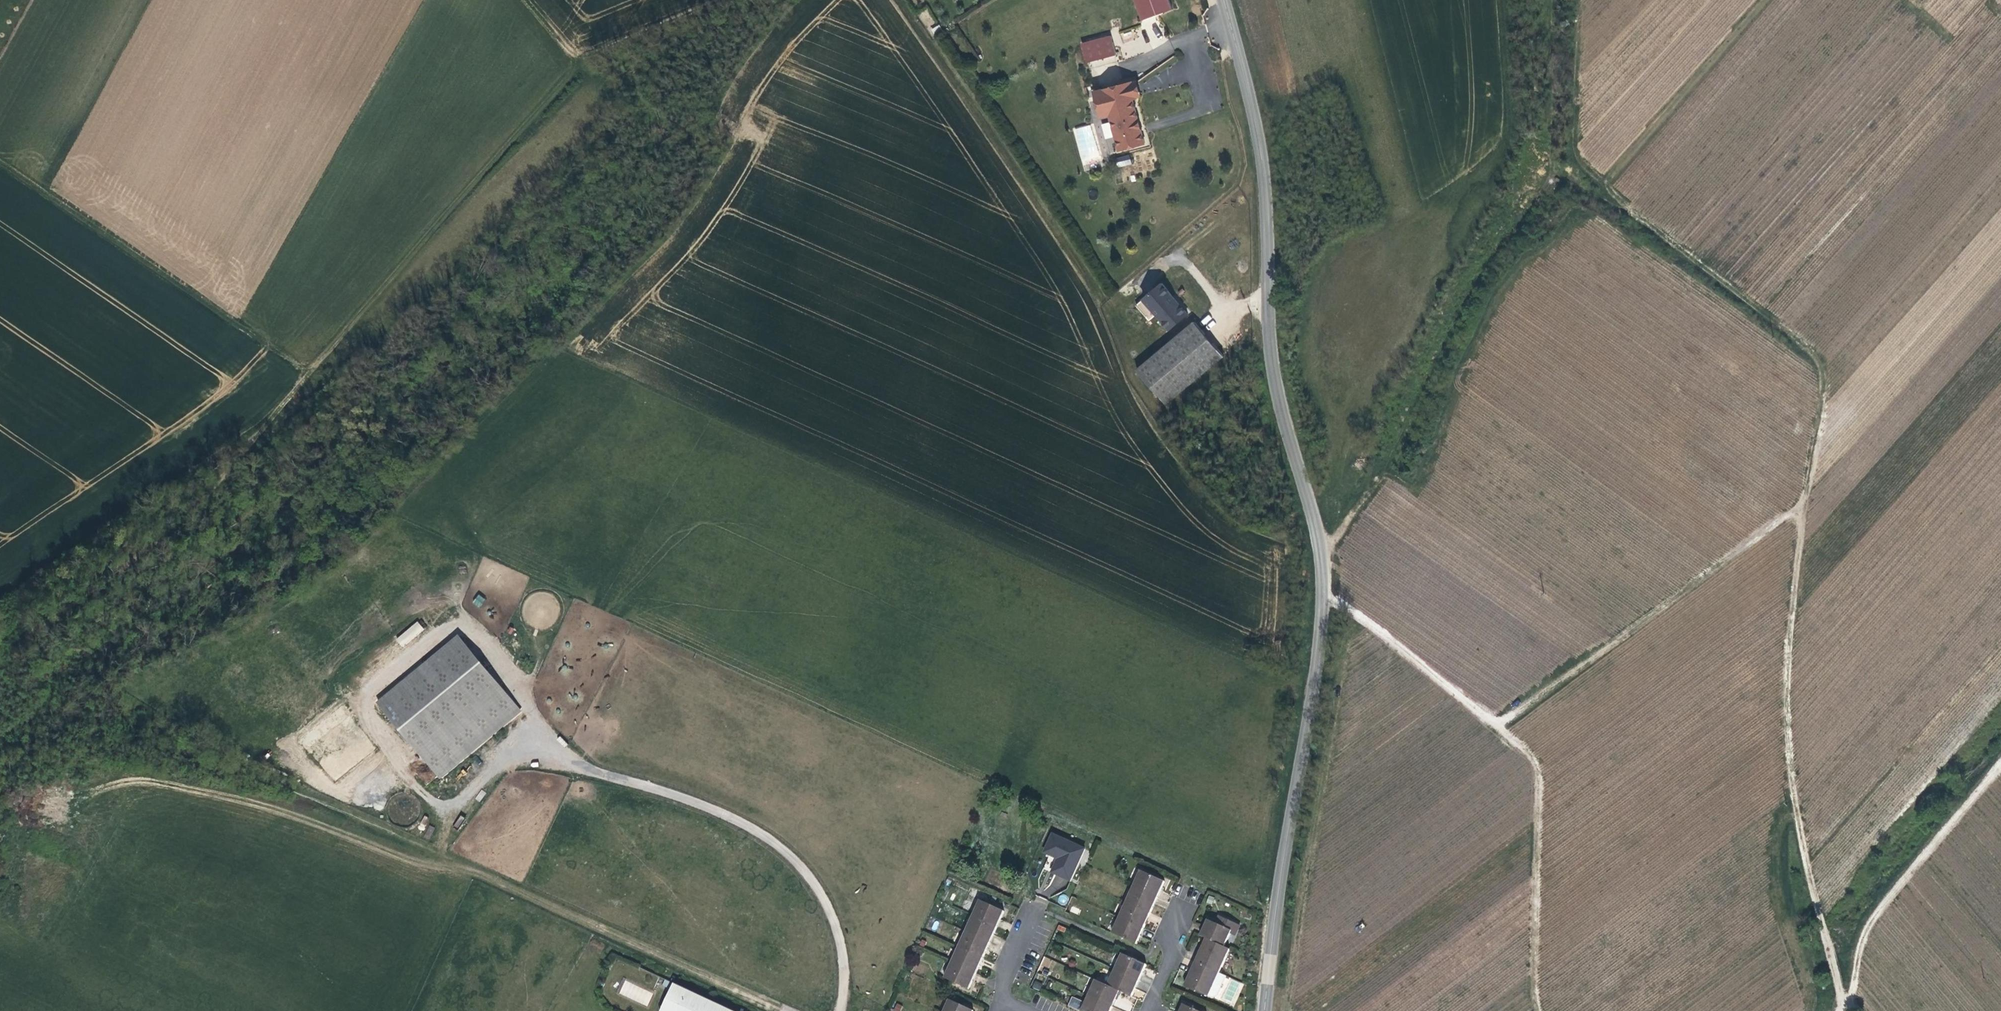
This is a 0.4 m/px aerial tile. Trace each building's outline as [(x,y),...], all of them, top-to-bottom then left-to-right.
[(1143,24),(1174,14),(1169,0),(1135,0),(1143,24)] [(1112,41),(1090,47),(1094,65),(1095,67),(1124,59),(1119,39),(1112,41)] [(1088,66),(1094,65),(1090,47),(1112,41),(1112,40),(1083,47),(1088,66)] [(1144,92),(1139,75),(1134,76),(1139,94),(1144,92)] [(1148,138),(1136,94),(1139,94),(1134,76),(1098,87),(1103,104),(1111,102),(1113,109),(1123,145),(1148,138)] [(1113,109),(1111,102),(1103,104),(1105,112),(1113,109)] [(1118,168),(1131,164),(1129,154),(1115,158),(1118,168)] [(1157,287),(1138,302),(1165,331),(1184,316),(1175,306),(1173,308),(1166,300),(1168,298),(1157,287)] [(1160,405),(1219,358),(1191,323),(1132,370),(1160,405)] [(479,608),(485,599),(478,594),(472,603),(479,608)] [(418,621),(395,638),(402,647),(424,630),(418,621)] [(458,639),(378,703),(438,777),(520,710),(458,639)] [(1087,849),(1053,834),(1044,853),(1057,859),(1054,868),(1052,874),(1071,883),(1087,849)] [(1161,890),(1165,881),(1141,870),(1134,887),(1158,898),(1161,890)] [(1154,905),(1158,898),(1134,887),(1127,902),(1151,913),(1154,905)] [(1001,919),(1005,911),(981,900),(973,916),(997,927),(1001,919)] [(1147,920),(1151,913),(1127,902),(1120,918),(1144,928),(1147,920)] [(994,935),(997,927),(973,916),(966,932),(990,943),(994,935)] [(1231,933),(1236,924),(1219,916),(1216,924),(1208,920),(1205,928),(1201,936),(1207,939),(1225,947),(1231,933)] [(1141,935),(1144,928),(1120,918),(1113,933),(1137,944),(1141,935)] [(1236,936),(1241,926),(1236,924),(1231,933),(1236,936)] [(987,951),(990,943),(966,932),(959,947),(983,958),(987,951)] [(1220,973),(1231,950),(1225,947),(1207,939),(1202,949),(1196,962),(1220,973)] [(979,966),(983,958),(959,947),(952,962),(976,973),(979,966)] [(1143,973),(1146,965),(1122,954),(1115,970),(1139,981),(1143,973)] [(972,982),(976,973),(952,962),(945,978),(969,990),(972,982)] [(1216,982),(1220,973),(1196,962),(1191,973),(1185,986),(1212,998),(1213,998),(1215,997),(1217,997),(1218,995),(1222,988),(1223,989),(1224,986),(1223,985),(1216,982)] [(1136,989),(1139,981),(1115,970),(1108,986),(1120,991),(1132,997),(1136,989)] [(1223,985),(1227,977),(1220,973),(1216,982),(1223,985)] [(1039,990),(1042,983),(1034,980),(1032,988),(1039,990)] [(1116,998),(1120,991),(1108,986),(1096,980),(1089,996),(1113,1007),(1116,998)] [(663,991),(666,985),(658,981),(655,987),(663,991)] [(681,991),(668,985),(656,1010),(672,1010),(681,991)] [(709,1004),(681,991),(672,1010),(706,1010),(709,1004)] [(1113,1007),(1089,996),(1082,1010),(1111,1010),(1113,1007)] [(974,1010),(950,999),(944,1010),(974,1010)]
